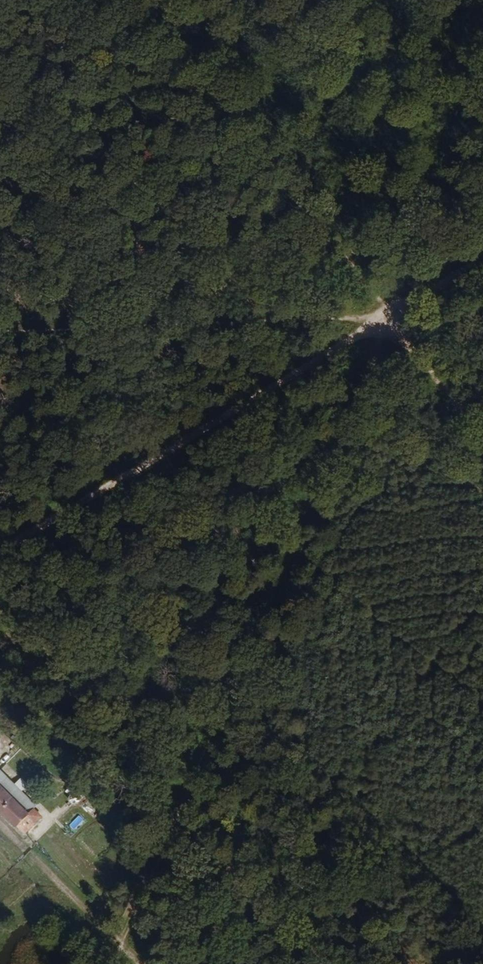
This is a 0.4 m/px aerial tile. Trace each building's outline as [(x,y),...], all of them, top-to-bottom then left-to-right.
[(47,797),(3,754),(0,758),(0,790),(37,827),(52,811),(47,797)] [(86,770),(80,777),(95,792),(101,785),(86,770)]
